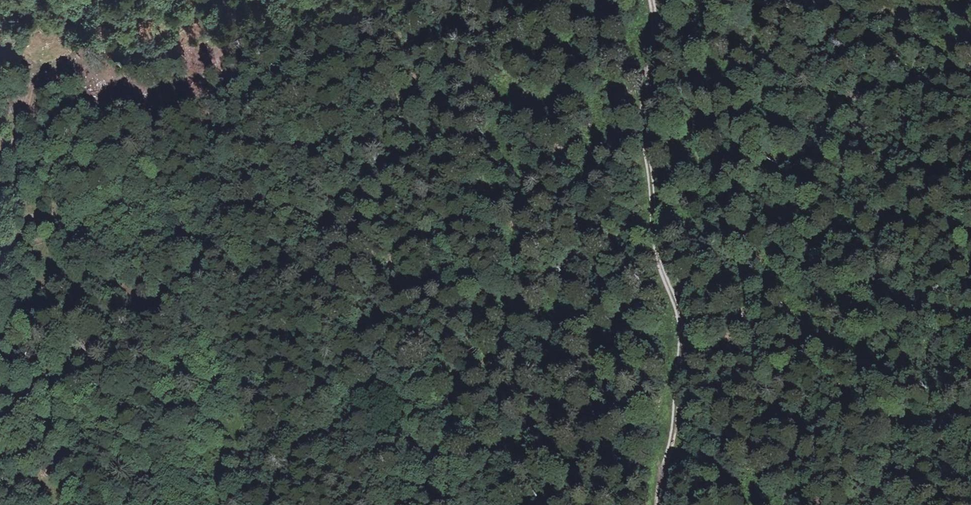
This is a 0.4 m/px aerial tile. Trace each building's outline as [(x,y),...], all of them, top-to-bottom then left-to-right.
[(22,418),(24,408),(13,407),(11,417),(22,418)]
